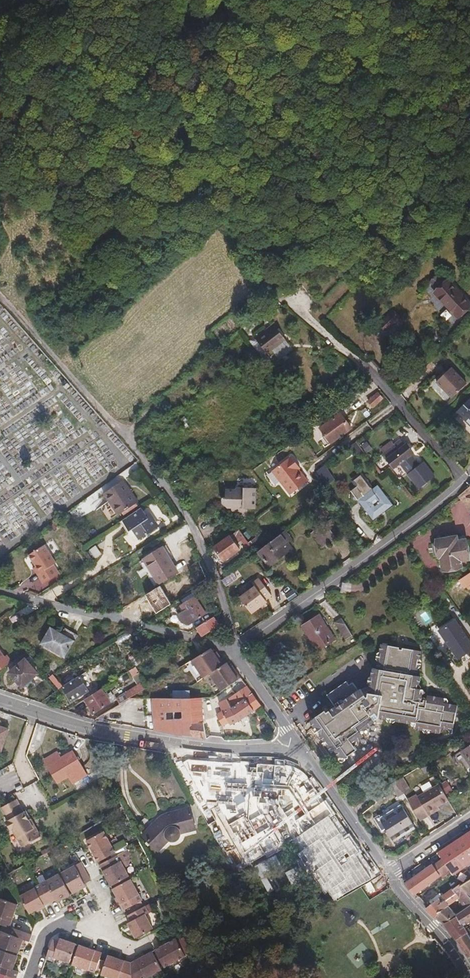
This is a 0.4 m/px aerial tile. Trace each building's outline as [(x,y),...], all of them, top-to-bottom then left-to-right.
[(449,280),(434,293),(459,318),(469,307),(469,302),(449,280)] [(400,320),(392,311),(380,322),(388,331),(400,320)] [(286,339),(273,324),(256,338),(270,355),(275,351),(274,349),(286,339)] [(293,349),(286,339),(274,349),(275,351),(281,359),(293,349)] [(452,398),(466,384),(451,368),(436,383),(452,398)] [(373,407),(384,398),(379,392),(368,401),(373,407)] [(452,417),(455,419),(460,415),(469,425),(469,399),(452,417)] [(332,443),(351,428),(340,413),(321,428),(332,443)] [(399,450),(405,446),(401,440),(395,445),(399,450)] [(408,473),(419,465),(411,454),(412,453),(406,445),(405,446),(399,450),(395,445),(392,441),(381,449),(389,458),(388,459),(394,468),(400,463),(408,473)] [(272,471),(290,495),(308,481),(299,469),(295,465),(297,464),(291,456),(272,471)] [(435,476),(424,461),(419,465),(408,473),(420,488),(435,476)] [(327,485),(335,480),(325,465),(317,471),(327,485)] [(358,500),(373,489),(361,474),(353,480),(357,486),(351,490),(353,493),(352,499),(358,500)] [(138,502),(124,480),(103,493),(118,515),(138,502)] [(393,504),(378,485),(373,489),(358,500),(373,520),(393,504)] [(460,495),(469,508),(469,487),(460,495)] [(256,509),(257,488),(227,488),(223,503),(238,514),(248,515),(249,508),(256,509)] [(157,528),(150,518),(148,519),(141,508),(120,522),(127,532),(130,530),(138,540),(157,528)] [(337,526),(338,526),(332,518),(326,522),(333,533),(339,529),(337,526)] [(337,538),(333,533),(326,522),(311,533),(322,548),(337,538)] [(241,540),(245,537),(239,529),(215,547),(224,559),(239,549),(236,544),(241,540)] [(271,565),(293,548),(288,542),(292,539),(285,530),(271,542),(259,550),(271,565)] [(258,549),(269,540),(263,532),(251,541),(258,549)] [(438,539),(438,543),(440,554),(441,558),(442,558),(444,569),(462,566),(462,561),(469,559),(466,539),(459,540),(458,536),(438,539)] [(251,545),(249,542),(245,537),(241,540),(247,548),(251,545)] [(101,554),(95,545),(89,549),(95,558),(101,554)] [(55,569),(55,561),(43,546),(28,556),(36,567),(40,574),(37,575),(43,584),(59,574),(55,569)] [(177,573),(162,548),(143,559),(159,584),(177,573)] [(460,579),(465,588),(469,585),(469,572),(460,579)] [(265,599),(272,594),(259,578),(253,582),(255,585),(240,597),(253,612),(260,606),(266,601),(265,599)] [(443,590),(425,601),(430,609),(441,603),(444,608),(452,603),(443,590)] [(206,614),(195,596),(181,605),(184,610),(193,623),(206,614)] [(193,623),(184,610),(177,615),(182,622),(190,625),(193,623)] [(303,625),(318,651),(334,640),(319,615),(303,625)] [(203,635),(218,625),(214,618),(198,627),(203,635)] [(336,623),(345,639),(352,634),(342,619),(336,623)] [(440,630),(459,658),(469,650),(469,642),(455,621),(440,630)] [(45,646),(70,631),(65,628),(62,633),(50,627),(41,644),(45,646)] [(65,657),(78,635),(70,631),(45,646),(65,657)] [(345,680),(326,692),(332,702),(336,703),(325,710),(324,708),(309,718),(313,724),(315,723),(320,731),(318,732),(322,739),(324,738),(326,742),(325,743),(329,750),(331,749),(336,756),(341,757),(354,749),(349,742),(353,739),(354,741),(361,736),(357,730),(362,727),(362,729),(374,722),(373,720),(377,718),(385,719),(385,717),(393,718),(393,721),(409,724),(409,721),(414,722),(413,730),(421,732),(421,729),(431,731),(430,734),(438,735),(439,730),(447,731),(447,729),(451,729),(456,706),(442,704),(443,699),(428,696),(427,700),(425,700),(425,702),(422,702),(424,694),(422,694),(422,690),(418,689),(419,685),(421,685),(422,677),(417,676),(419,668),(417,668),(418,659),(421,660),(422,652),(404,648),(403,650),(400,649),(401,647),(382,643),(380,652),(383,653),(381,660),(379,660),(377,668),(373,667),(371,676),(373,677),(372,686),(370,685),(368,696),(363,695),(359,689),(356,690),(351,682),(348,685),(345,680)] [(158,652),(154,647),(142,655),(146,660),(158,652)] [(210,674),(225,665),(220,655),(217,656),(215,653),(212,648),(204,653),(201,654),(193,660),(203,678),(210,674)] [(0,650),(0,669),(9,662),(0,650)] [(23,684),(42,669),(30,656),(9,673),(14,679),(17,677),(23,684)] [(225,665),(210,674),(220,690),(240,679),(234,670),(232,671),(228,663),(225,665)] [(140,673),(136,667),(130,671),(134,677),(140,673)] [(88,691),(82,680),(89,676),(86,672),(64,686),(63,686),(72,701),(88,691)] [(64,686),(54,675),(50,678),(59,689),(63,686),(64,686)] [(130,698),(148,687),(144,681),(126,693),(126,695),(124,696),(123,694),(117,698),(120,704),(130,698)] [(111,702),(108,698),(110,697),(107,692),(105,693),(102,688),(85,699),(94,713),(111,702)] [(254,711),(262,706),(250,689),(248,690),(254,711)] [(254,711),(248,690),(219,702),(224,711),(230,721),(232,724),(254,711)] [(193,723),(191,698),(174,698),(169,698),(152,698),(154,731),(194,737),(193,723)] [(204,722),(202,698),(191,698),(193,723),(204,722)] [(224,711),(218,714),(224,724),(230,721),(224,711)] [(205,738),(204,722),(193,723),(194,737),(205,738)] [(1,751),(9,729),(0,726),(0,751),(1,751)] [(460,752),(469,766),(469,745),(460,752)] [(57,752),(44,759),(58,783),(74,774),(76,777),(86,771),(74,751),(61,758),(57,752)] [(329,817),(333,813),(306,776),(293,768),(281,766),(189,760),(180,767),(198,799),(209,794),(230,796),(227,818),(252,863),(280,845),(260,812),(261,798),(277,800),(299,835),(329,817)] [(3,777),(0,778),(0,788),(3,792),(21,783),(11,764),(0,770),(0,772),(3,777)] [(92,783),(105,776),(101,769),(88,776),(92,783)] [(397,782),(404,794),(411,789),(403,778),(397,782)] [(399,797),(404,794),(397,782),(396,781),(390,784),(399,797)] [(448,801),(439,785),(418,797),(417,795),(408,801),(420,821),(429,816),(427,813),(438,807),(448,801)] [(23,812),(16,799),(0,807),(7,820),(5,822),(10,830),(12,829),(22,847),(38,838),(40,835),(36,828),(33,828),(29,820),(31,819),(26,810),(23,812)] [(380,814),(374,818),(382,831),(386,829),(393,839),(414,827),(400,804),(392,810),(390,807),(383,812),(384,814),(381,816),(380,814)] [(427,813),(429,816),(440,809),(438,807),(427,813)] [(162,816),(143,835),(158,851),(169,840),(173,842),(177,840),(180,837),(181,833),(195,829),(190,808),(167,814),(162,816)] [(335,899),(369,880),(329,817),(299,835),(292,839),(299,854),(335,899)] [(86,841),(97,863),(115,853),(103,832),(86,841)] [(440,857),(441,859),(449,870),(448,870),(450,872),(459,884),(460,883),(462,885),(469,879),(469,859),(460,865),(451,850),(440,857)] [(118,855),(99,866),(102,872),(110,887),(129,876),(118,855)] [(433,865),(440,876),(448,870),(449,870),(441,859),(433,865)] [(85,870),(81,863),(62,874),(74,895),(87,888),(85,885),(91,881),(85,870)] [(413,877),(409,872),(408,873),(406,881),(404,883),(414,896),(415,895),(426,887),(426,886),(440,876),(433,865),(432,864),(425,869),(421,864),(414,868),(418,873),(413,877)] [(41,886),(51,904),(56,901),(58,904),(71,897),(60,875),(41,886)] [(130,879),(112,889),(124,911),(143,901),(130,879)] [(469,896),(469,879),(462,885),(460,886),(469,896)] [(469,896),(460,886),(462,885),(460,883),(459,884),(452,890),(458,899),(465,908),(456,915),(463,926),(469,921),(469,897),(469,896)] [(31,915),(51,904),(41,886),(34,889),(35,890),(21,897),(31,915)] [(458,899),(452,890),(442,896),(440,894),(429,901),(431,904),(427,907),(426,908),(435,917),(445,923),(456,915),(448,906),(458,899)] [(11,929),(19,907),(0,900),(0,925),(11,929)] [(144,907),(128,916),(131,923),(128,924),(136,938),(152,929),(145,915),(148,913),(144,907)] [(467,933),(463,926),(456,915),(445,923),(456,939),(467,933)] [(19,955),(24,941),(27,942),(30,944),(32,937),(12,929),(10,936),(2,933),(0,937),(0,948),(19,955)] [(191,948),(194,946),(187,933),(184,935),(191,948)] [(467,933),(456,939),(469,958),(469,956),(469,936),(467,933)] [(54,938),(47,957),(53,960),(55,955),(70,961),(78,942),(63,936),(61,941),(54,938)] [(177,937),(155,949),(164,966),(186,954),(177,937)] [(81,943),(74,962),(95,971),(103,952),(81,943)] [(13,977),(17,977),(19,974),(12,971),(17,958),(0,951),(0,973),(13,977)] [(131,977),(143,977),(161,968),(151,951),(137,959),(131,963),(131,977)] [(115,977),(131,977),(131,963),(124,960),(109,955),(102,973),(115,977)]
